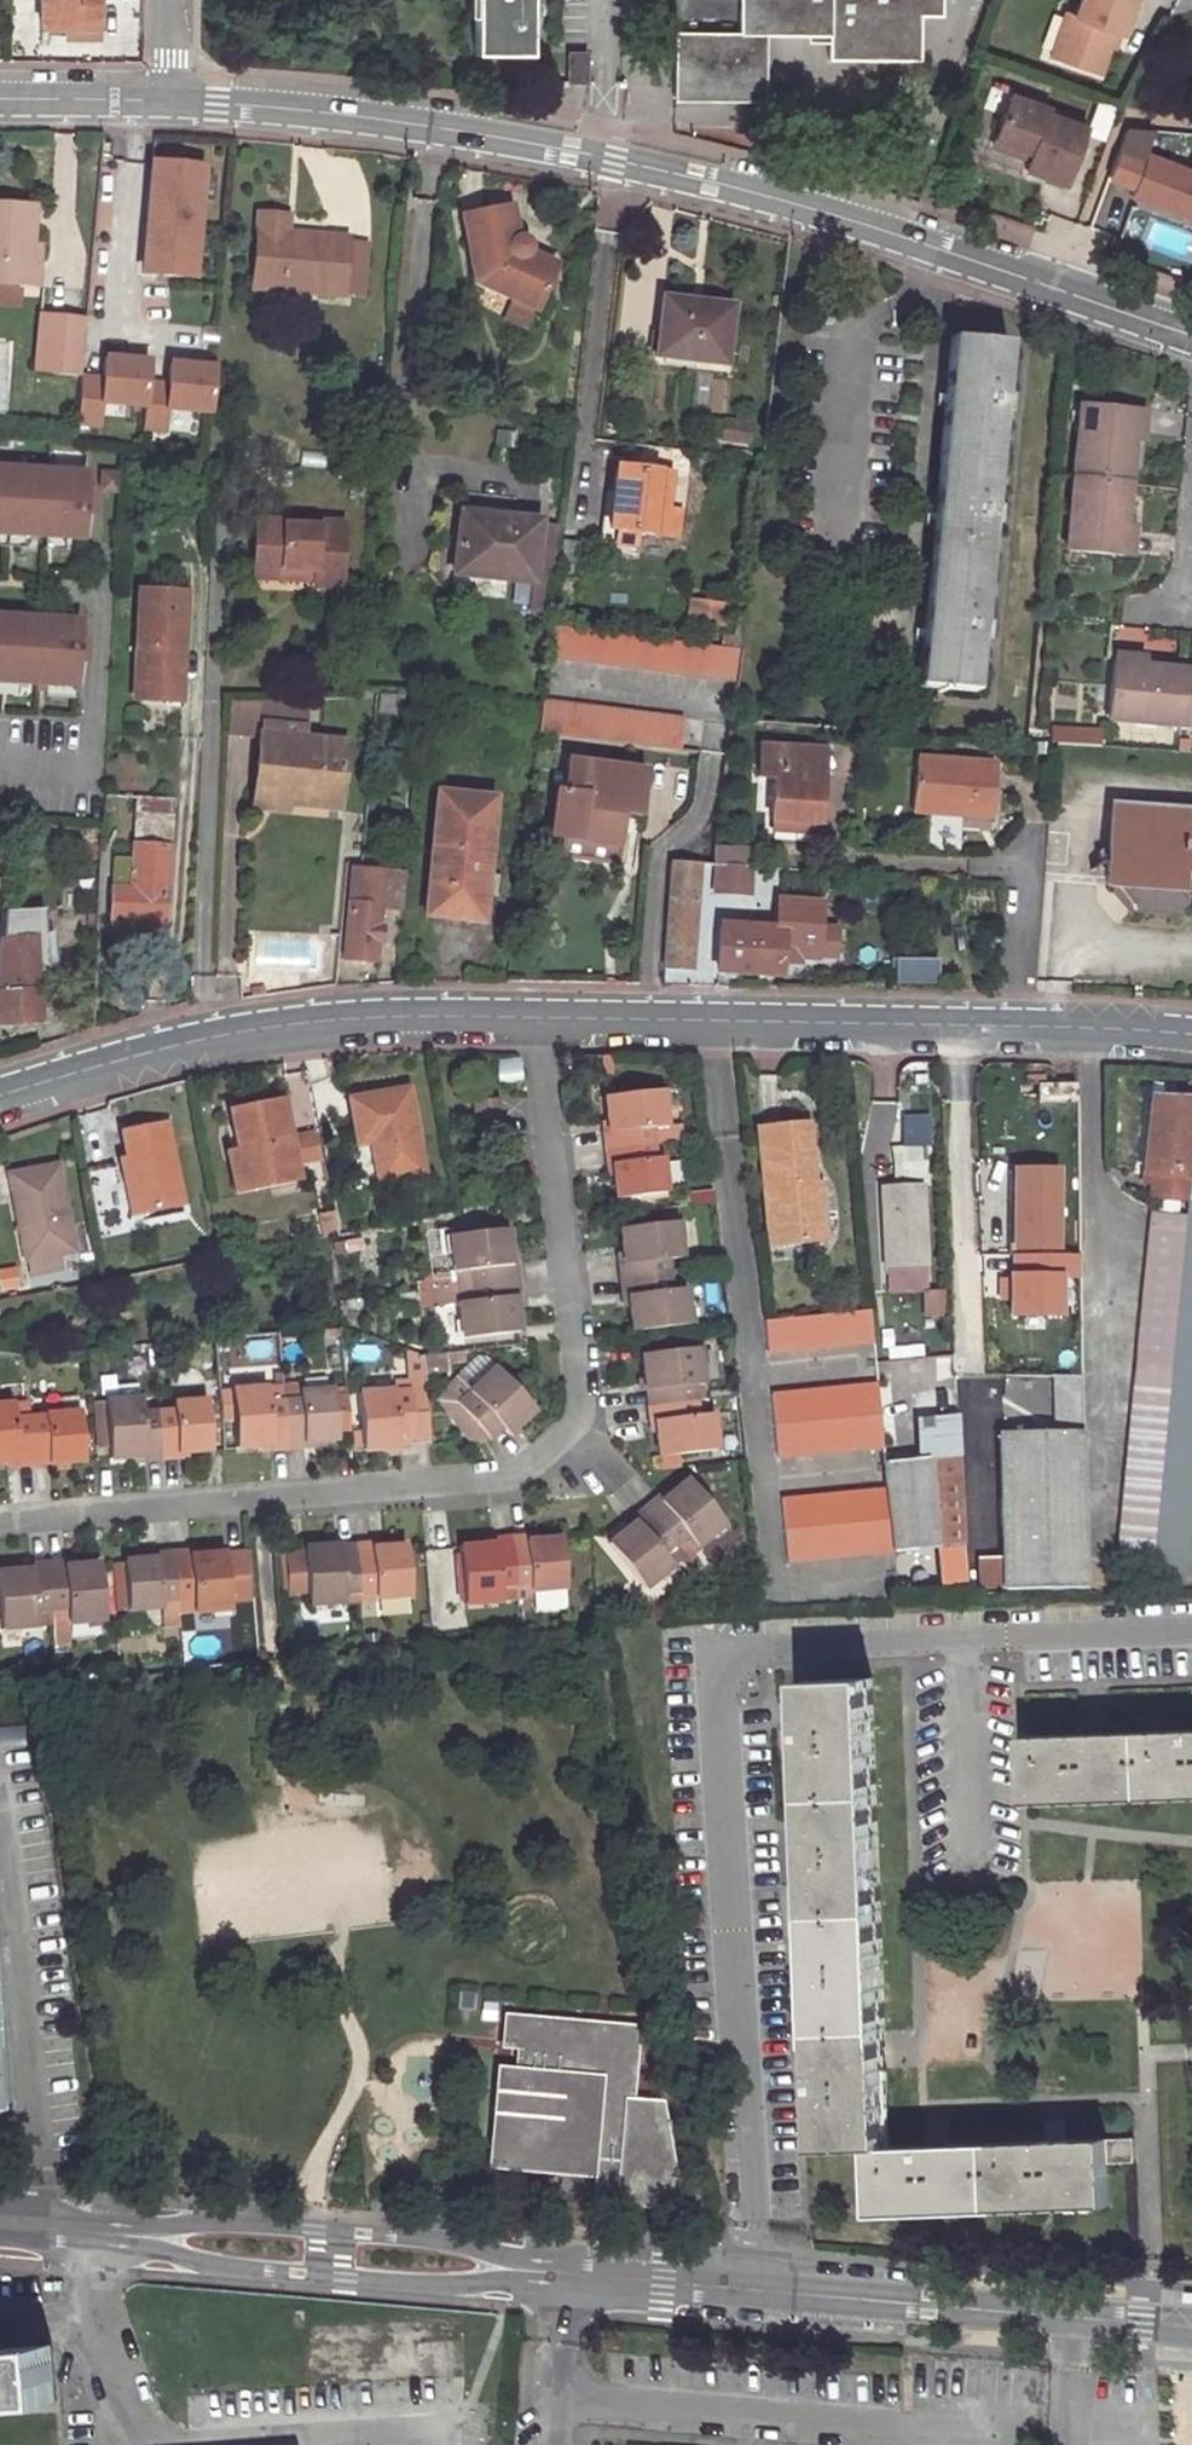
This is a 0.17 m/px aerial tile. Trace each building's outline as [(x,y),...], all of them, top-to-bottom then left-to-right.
[(40,23),(98,23),(98,0),(39,0),(40,23)] [(471,47),(527,47),(527,0),(472,0),(471,47)] [(734,30),(758,30),(823,30),(824,52),(916,53),(916,8),(937,8),(937,0),(734,0),(734,30)] [(1058,50),(1100,65),(1114,24),(1122,27),(1131,0),(1077,0),(1074,9),(1058,50)] [(1065,6),(1050,47),(1058,50),(1074,9),(1065,6)] [(98,23),(40,23),(39,35),(98,35),(98,23)] [(758,30),(734,30),(671,29),(671,100),(759,100),(758,30)] [(582,46),(563,45),(563,75),(583,75),(582,46)] [(1084,122),(1045,108),(1047,103),(1010,89),(993,134),(1029,147),(1027,153),(1022,165),(1063,179),(1084,122)] [(1029,147),(993,134),(990,140),(1027,153),(1029,147)] [(1191,215),(1191,164),(1152,149),(1150,156),(1121,145),(1110,173),(1139,184),(1136,193),(1191,215)] [(213,162),(154,156),(142,275),(201,281),(213,162)] [(36,203),(0,202),(0,284),(26,285),(27,244),(34,244),(36,203)] [(560,268),(531,254),(526,257),(521,258),(514,255),(511,251),(510,243),(512,238),(516,235),(510,203),(461,212),(475,284),(514,302),(538,313),(560,268)] [(288,214),(263,212),(258,289),(347,294),(350,242),(350,238),(287,234),(288,214)] [(526,257),(531,254),(534,248),(533,241),(529,236),(523,234),(516,235),(512,238),(510,243),(511,251),(514,255),(521,258),(526,257)] [(350,242),(347,294),(366,295),(369,243),(350,242)] [(39,285),(40,252),(40,244),(34,244),(27,244),(26,285),(39,285)] [(732,304),(663,295),(657,352),(725,361),(732,304)] [(531,327),(538,313),(514,302),(507,316),(531,327)] [(35,374),(79,379),(85,325),(40,321),(35,374)] [(997,399),(1001,343),(946,339),(942,397),(933,397),(933,407),(941,408),(932,516),(924,516),(923,526),(931,527),(923,633),(915,632),(914,643),(922,643),(918,689),(975,693),(979,643),(983,643),(984,626),(980,626),(987,527),(992,527),(993,510),(989,509),(996,416),(1000,417),(1001,399),(997,399)] [(77,425),(103,428),(105,403),(149,408),(153,378),(155,358),(107,353),(105,374),(83,372),(77,425)] [(147,431),(167,433),(170,408),(216,413),(222,363),(173,358),(170,380),(153,378),(149,408),(147,431)] [(566,390),(548,388),(546,406),(563,408),(566,390)] [(1129,413),(1076,407),(1071,479),(1123,485),(1126,442),(1129,413)] [(1139,414),(1129,413),(1126,442),(1136,442),(1139,414)] [(517,432),(498,430),(496,446),(516,448),(517,432)] [(670,470),(617,464),(609,526),(662,532),(670,470)] [(0,469),(0,536),(80,540),(83,473),(0,469)] [(116,475),(99,474),(97,494),(115,496),(116,475)] [(1071,479),(1065,551),(1118,556),(1120,527),(1123,485),(1071,479)] [(500,518),(459,513),(452,571),(531,580),(538,519),(500,515),(500,518)] [(346,522),(259,518),(257,567),(318,569),(318,579),(317,584),(344,585),(346,522)] [(547,619),(559,524),(540,522),(528,616),(547,619)] [(1120,527),(1118,556),(1127,556),(1130,527),(1120,527)] [(670,553),(671,537),(639,535),(638,551),(670,553)] [(565,539),(561,572),(580,574),(584,541),(565,539)] [(318,569),(257,567),(257,577),(318,579),(318,569)] [(181,703),(187,596),(139,593),(133,701),(181,703)] [(721,603),(688,600),(686,621),(719,625),(721,603)] [(745,614),(723,611),(720,641),(742,644),(745,614)] [(0,618),(0,684),(73,688),(77,622),(0,618)] [(545,656),(738,679),(742,645),(550,623),(545,656)] [(1117,662),(1117,671),(1146,674),(1148,664),(1117,662)] [(1146,674),(1117,671),(1113,724),(1184,730),(1187,677),(1146,674)] [(681,747),(685,716),(540,700),(536,732),(681,747)] [(308,701),(234,704),(231,733),(267,735),(307,738),(308,701)] [(1055,728),(1054,742),(1103,745),(1104,731),(1055,728)] [(307,738),(267,735),(263,784),(292,786),(291,800),(344,805),(349,741),(307,738)] [(816,748),(761,744),(759,775),(773,776),(770,818),(774,818),(814,821),(818,821),(822,773),(815,772),(816,748)] [(992,765),(917,759),(912,812),(934,813),(935,803),(987,807),(992,765)] [(647,769),(568,760),(564,791),(557,790),(550,840),(565,842),(563,859),(626,866),(630,832),(639,833),(647,769)] [(292,786),(263,784),(261,805),(291,807),(291,800),(292,786)] [(495,800),(438,793),(426,915),(471,919),(471,922),(490,924),(495,874),(488,873),(495,800)] [(935,803),(934,813),(986,818),(987,807),(935,803)] [(1111,807),(1104,883),(1181,890),(1183,866),(1191,867),(1191,814),(1111,807)] [(814,821),(774,818),(773,827),(814,830),(814,821)] [(166,924),(171,851),(117,847),(112,921),(166,924)] [(717,865),(754,867),(755,849),(719,847),(717,865)] [(668,968),(693,970),(701,865),(675,863),(668,968)] [(754,867),(717,865),(716,892),(752,894),(754,867)] [(407,882),(349,875),(342,959),(374,962),(380,906),(404,908),(407,882)] [(778,900),(776,928),(782,929),(780,954),(798,956),(816,957),(818,927),(820,903),(778,900)] [(33,936),(31,914),(4,913),(2,935),(33,936)] [(782,929),(776,928),(757,927),(758,923),(750,922),(750,926),(725,924),(721,969),(778,974),(778,969),(780,954),(782,929)] [(818,927),(816,957),(834,959),(836,929),(818,927)] [(33,936),(2,935),(0,959),(0,961),(34,960),(33,936)] [(780,954),(778,969),(796,971),(798,956),(780,954)] [(894,959),(893,984),(939,984),(939,960),(894,959)] [(46,960),(34,960),(0,961),(0,1047),(39,1045),(36,993),(48,993),(46,960)] [(404,1086),(346,1097),(354,1135),(367,1132),(369,1140),(376,1178),(421,1169),(404,1086)] [(661,1091),(603,1097),(607,1130),(602,1131),(604,1150),(653,1144),(651,1128),(665,1127),(661,1091)] [(233,1146),(241,1187),(292,1176),(276,1097),(226,1107),(233,1146)] [(1152,1098),(1147,1171),(1154,1171),(1153,1193),(1187,1196),(1191,1134),(1191,1101),(1152,1098)] [(927,1117),(903,1117),(904,1146),(928,1145),(927,1117)] [(160,1118),(117,1125),(121,1152),(116,1153),(119,1172),(125,1171),(133,1205),(176,1197),(160,1118)] [(806,1124),(758,1130),(771,1246),(827,1240),(823,1196),(815,1197),(806,1124)] [(367,1132),(354,1135),(356,1142),(369,1140),(367,1132)] [(656,1158),(653,1144),(604,1150),(606,1166),(611,1165),(615,1200),(667,1192),(662,1157),(656,1158)] [(241,1187),(233,1146),(221,1148),(229,1189),(241,1187)] [(923,1148),(892,1149),(892,1179),(923,1178),(923,1148)] [(56,1158),(7,1168),(25,1254),(74,1243),(56,1158)] [(98,1191),(117,1188),(112,1159),(92,1162),(98,1191)] [(1057,1170),(1013,1170),(1013,1251),(1057,1251),(1057,1170)] [(1191,1490),(1191,1183),(1153,1587),(1182,1590),(1191,1490)] [(919,1187),(882,1190),(887,1269),(925,1266),(919,1187)] [(1151,1215),(1119,1562),(1150,1565),(1186,1218),(1151,1215)] [(677,1220),(618,1228),(622,1263),(617,1263),(619,1280),(669,1273),(667,1258),(681,1257),(677,1220)] [(466,1267),(468,1283),(521,1276),(518,1260),(511,1261),(507,1226),(451,1233),(455,1268),(466,1267)] [(1077,1258),(1013,1258),(1013,1279),(1061,1278),(1077,1278),(1077,1258)] [(925,1266),(887,1269),(889,1294),(922,1292),(926,1292),(925,1266)] [(671,1287),(669,1273),(619,1280),(621,1295),(627,1294),(631,1330),(689,1321),(685,1285),(671,1287)] [(521,1276),(468,1283),(470,1297),(458,1299),(462,1334),(519,1327),(515,1293),(523,1292),(521,1276)] [(1061,1278),(1013,1279),(1009,1279),(1009,1317),(1061,1317),(1061,1278)] [(942,1291),(926,1292),(922,1292),(923,1318),(944,1317),(942,1291)] [(765,1324),(767,1354),(872,1345),(869,1311),(765,1324)] [(702,1379),(696,1344),(639,1351),(646,1402),(696,1396),(693,1380),(702,1379)] [(457,1396),(491,1434),(502,1425),(507,1429),(535,1403),(495,1361),(457,1396)] [(1055,1435),(1082,1434),(1080,1380),(1054,1380),(1055,1435)] [(289,1443),(285,1393),(267,1394),(266,1382),(230,1385),(233,1412),(235,1443),(272,1440),(272,1444),(289,1443)] [(298,1392),(285,1393),(289,1443),(305,1441),(305,1436),(337,1433),(333,1382),(297,1385),(298,1392)] [(433,1431),(428,1384),(413,1385),(417,1433),(433,1431)] [(219,1386),(221,1413),(233,1412),(230,1385),(219,1386)] [(362,1389),(368,1446),(402,1443),(401,1434),(417,1433),(413,1385),(362,1389)] [(878,1403),(876,1386),(771,1397),(777,1461),(883,1450),(878,1403)] [(162,1455),(158,1406),(144,1406),(144,1393),(107,1396),(111,1453),(144,1450),(145,1456),(162,1455)] [(16,1455),(17,1462),(31,1460),(28,1409),(13,1410),(12,1395),(0,1395),(0,1456),(16,1455)] [(174,1404),(158,1406),(162,1455),(180,1453),(180,1447),(214,1444),(210,1396),(174,1399),(174,1404)] [(699,1411),(696,1396),(646,1402),(648,1421),(654,1420),(658,1452),(716,1445),(711,1410),(699,1411)] [(79,1403),(28,1409),(31,1460),(84,1456),(79,1403)] [(916,1422),(917,1463),(926,1463),(959,1459),(957,1418),(916,1422)] [(1055,1435),(999,1436),(1002,1560),(1002,1591),(1085,1590),(1082,1434),(1055,1435)] [(959,1459),(926,1463),(936,1550),(964,1547),(959,1459)] [(917,1463),(884,1466),(887,1492),(893,1553),(936,1550),(926,1463),(917,1463)] [(723,1519),(686,1476),(658,1499),(654,1494),(642,1504),(674,1544),(687,1534),(694,1542),(723,1519)] [(893,1553),(887,1492),(782,1503),(787,1564),(893,1553)] [(631,1521),(608,1541),(644,1585),(673,1562),(664,1552),(674,1544),(642,1504),(628,1516),(631,1521)] [(510,1536),(515,1584),(530,1582),(531,1588),(566,1585),(563,1537),(528,1540),(528,1534),(510,1536)] [(493,1543),(461,1546),(466,1602),(501,1599),(500,1585),(515,1584),(510,1536),(492,1537),(493,1543)] [(354,1543),(358,1591),(372,1590),(373,1597),(409,1594),(404,1544),(373,1547),(372,1542),(354,1543)] [(354,1543),(302,1546),(305,1588),(306,1603),(342,1600),(342,1593),(358,1591),(354,1543)] [(305,1588),(302,1546),(281,1548),(285,1590),(305,1588)] [(227,1598),(224,1550),(190,1552),(189,1547),(173,1548),(177,1600),(191,1597),(192,1610),(228,1607),(227,1598)] [(964,1547),(936,1550),(940,1590),(966,1587),(964,1547)] [(157,1556),(122,1559),(126,1608),(162,1605),(162,1600),(177,1600),(173,1548),(156,1550),(157,1556)] [(246,1596),(241,1549),(224,1550),(227,1598),(246,1596)] [(102,1618),(97,1561),(65,1564),(65,1557),(46,1559),(51,1610),(66,1609),(66,1619),(102,1618)] [(0,1570),(0,1625),(36,1622),(36,1611),(51,1610),(46,1559),(29,1561),(29,1567),(0,1570)] [(977,1592),(1002,1591),(1002,1560),(976,1561),(977,1592)] [(823,2143),(887,2141),(874,1675),(810,1677),(823,2143)] [(1037,1737),(1040,1805),(1191,1797),(1191,1728),(1037,1737)] [(455,2008),(473,2009),(474,1992),(456,1990),(455,2008)] [(505,2069),(498,2157),(498,2159),(557,2165),(557,2163),(558,2151),(593,2154),(620,2157),(625,2098),(631,2030),(509,2021),(508,2038),(524,2040),(522,2070),(505,2069)] [(620,2157),(593,2154),(592,2167),(590,2197),(681,2204),(662,2101),(625,2098),(620,2157)] [(1111,2136),(876,2142),(878,2209),(1113,2203),(1111,2161),(1111,2136)] [(593,2154),(558,2151),(557,2163),(592,2167),(593,2154)] [(58,2395),(53,2339),(0,2343),(0,2399),(58,2395)]
